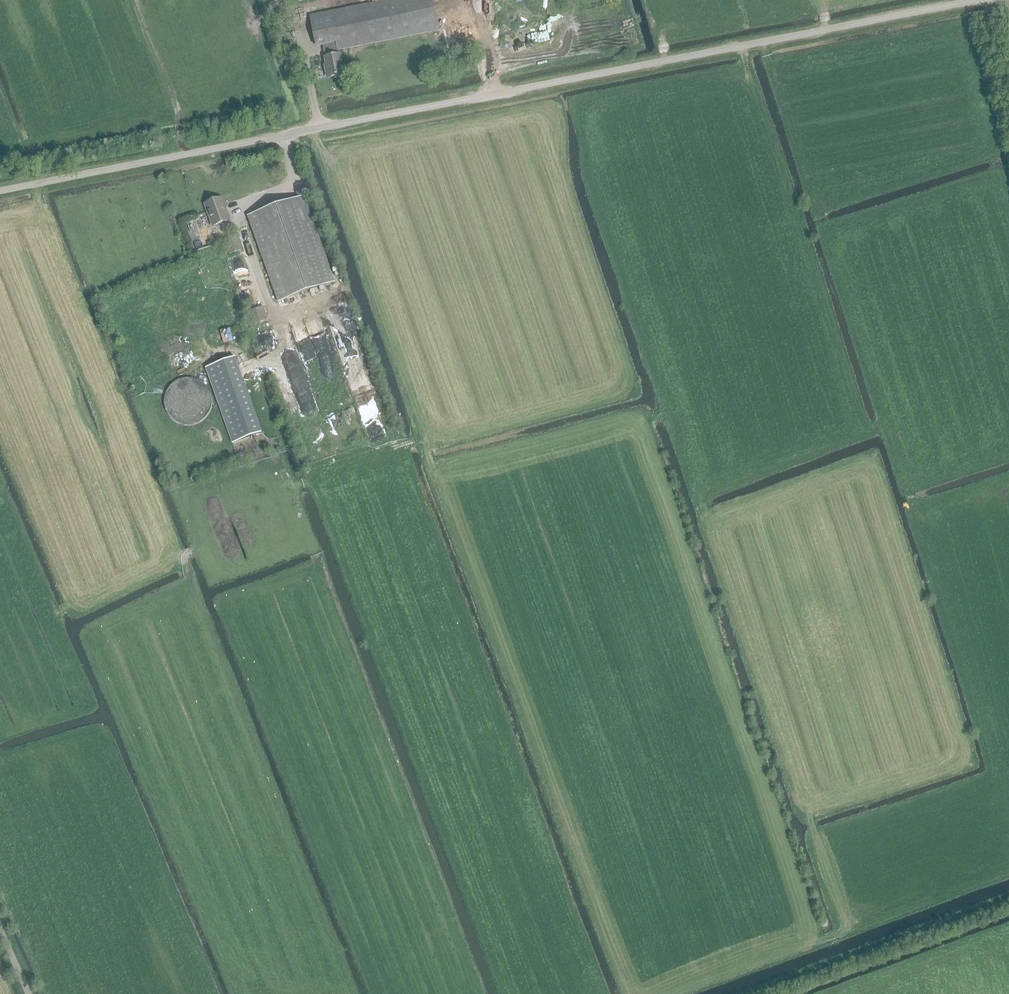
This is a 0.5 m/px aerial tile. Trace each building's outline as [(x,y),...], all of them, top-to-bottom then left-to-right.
[(324,45),(326,57),(324,58),(326,71),(329,71),(330,77),(344,75),(340,55),(338,56),(338,51),(438,31),(432,0),(389,0),(310,16),(316,46),(324,45)] [(623,33),(624,41),(630,40),(630,43),(635,42),(634,32),(623,33)] [(616,43),(617,35),(608,34),(607,42),(616,43)] [(336,282),(305,197),(303,198),(298,199),(249,217),(280,302),(336,282)] [(231,221),(223,199),(206,205),(214,227),(231,221)] [(224,241),(229,255),(242,250),(237,235),(224,241)] [(249,312),(253,325),(268,321),(264,307),(249,312)] [(233,443),(261,433),(234,358),(206,368),(233,443)]
